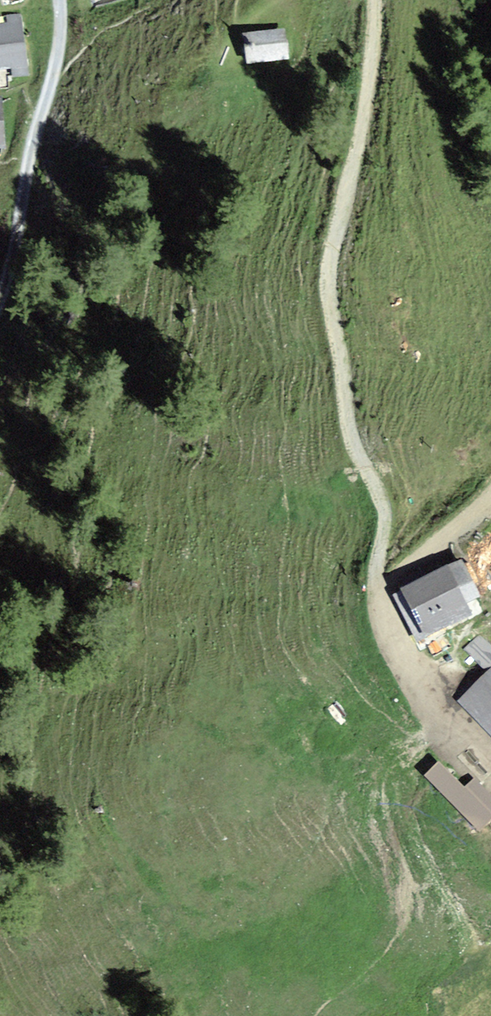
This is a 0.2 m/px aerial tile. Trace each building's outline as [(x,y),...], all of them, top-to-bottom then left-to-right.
[(17,24),(0,27),(0,77),(26,73),(17,24)] [(285,58),(281,33),(242,39),(246,65),(285,58)] [(471,599),(456,565),(397,591),(416,636),(462,616),(458,605),(471,599)] [(458,702),(490,738),(490,671),(458,702)] [(432,766),(419,778),(471,834),(490,815),(490,807),(467,781),(456,792),(432,766)]
